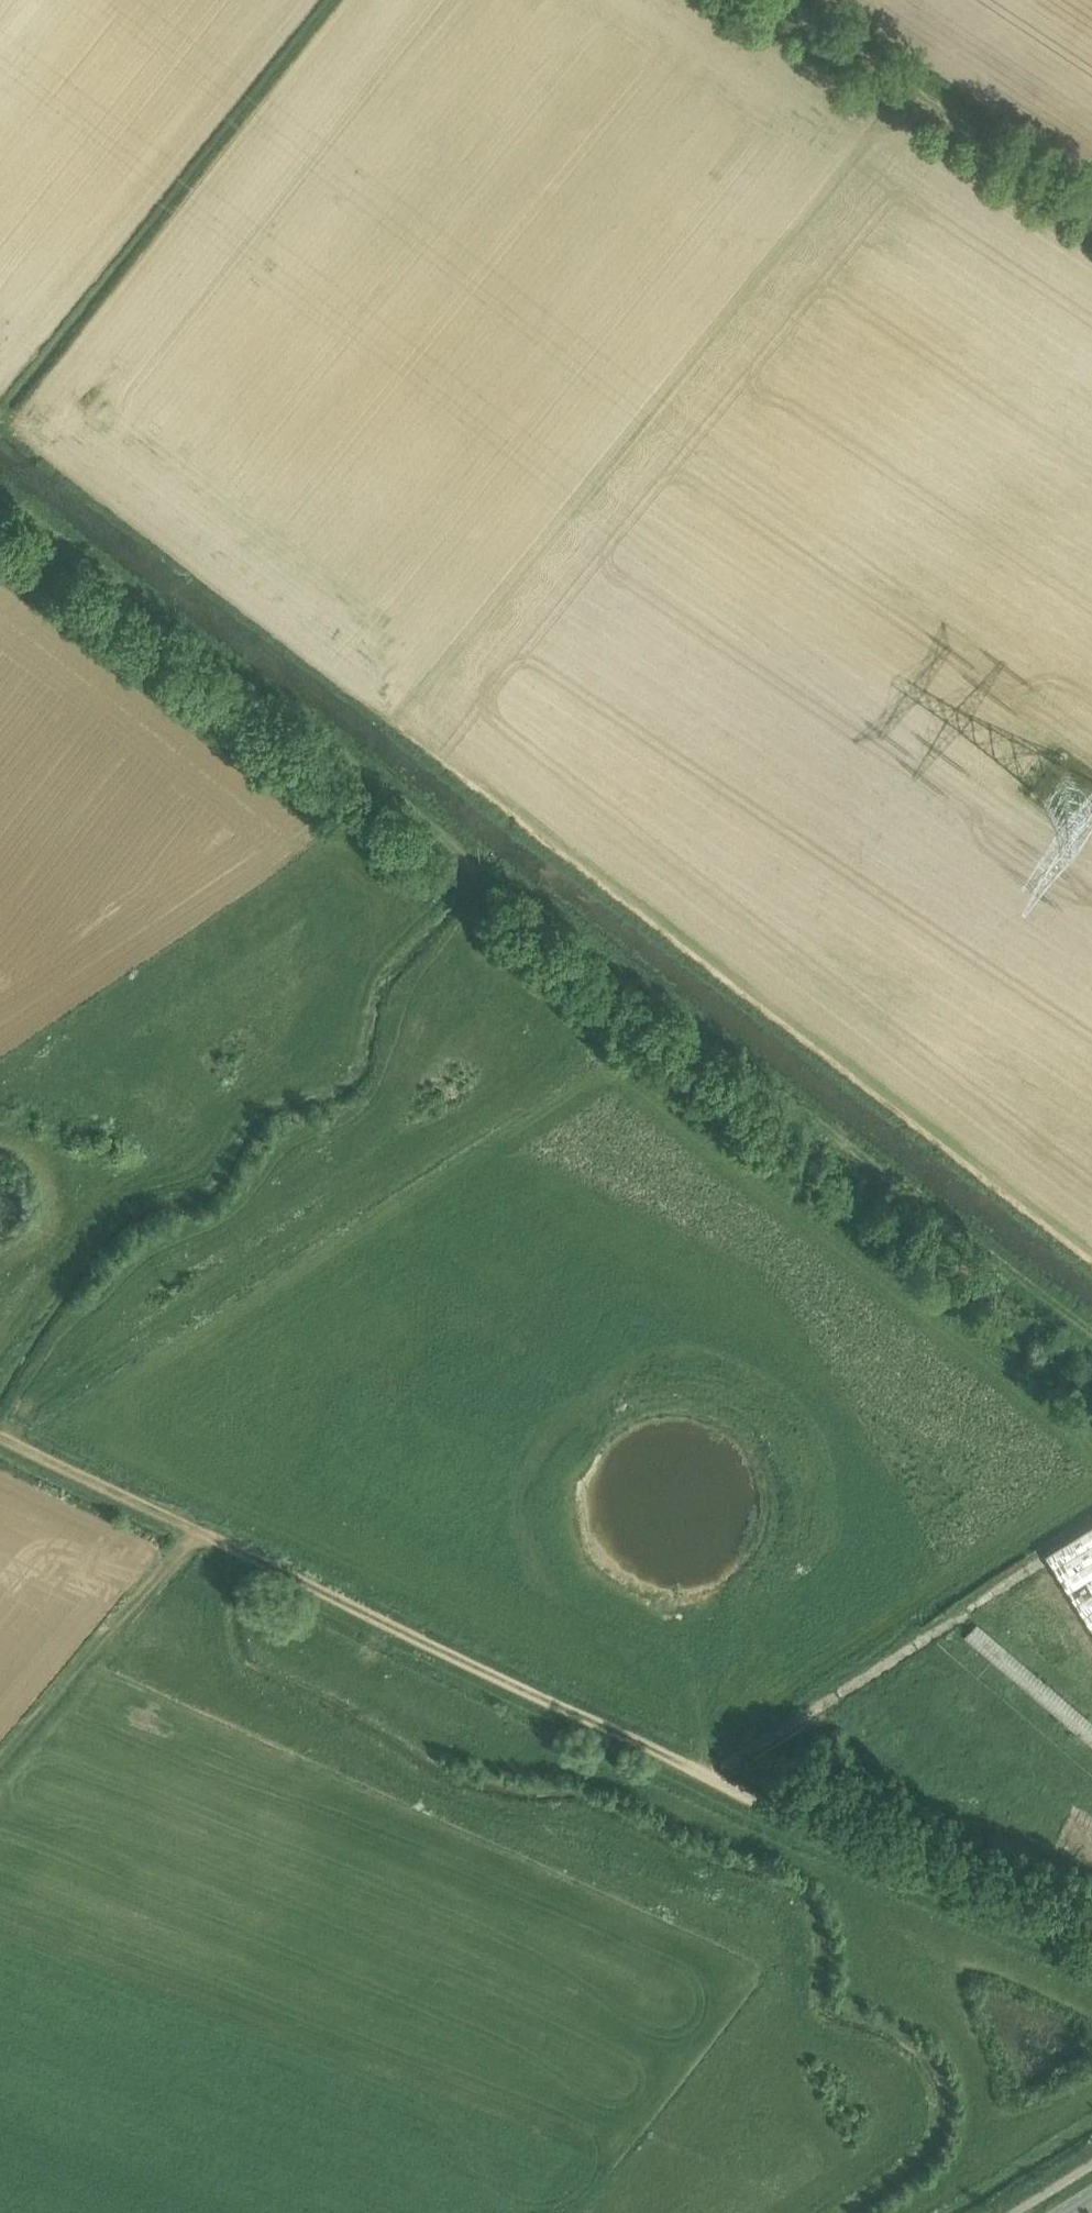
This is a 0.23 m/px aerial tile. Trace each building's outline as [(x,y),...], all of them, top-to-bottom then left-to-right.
[(960,1607),(1020,1704),(1050,1686),(1091,1755),(1091,1523),(1047,1551),(960,1607)]
